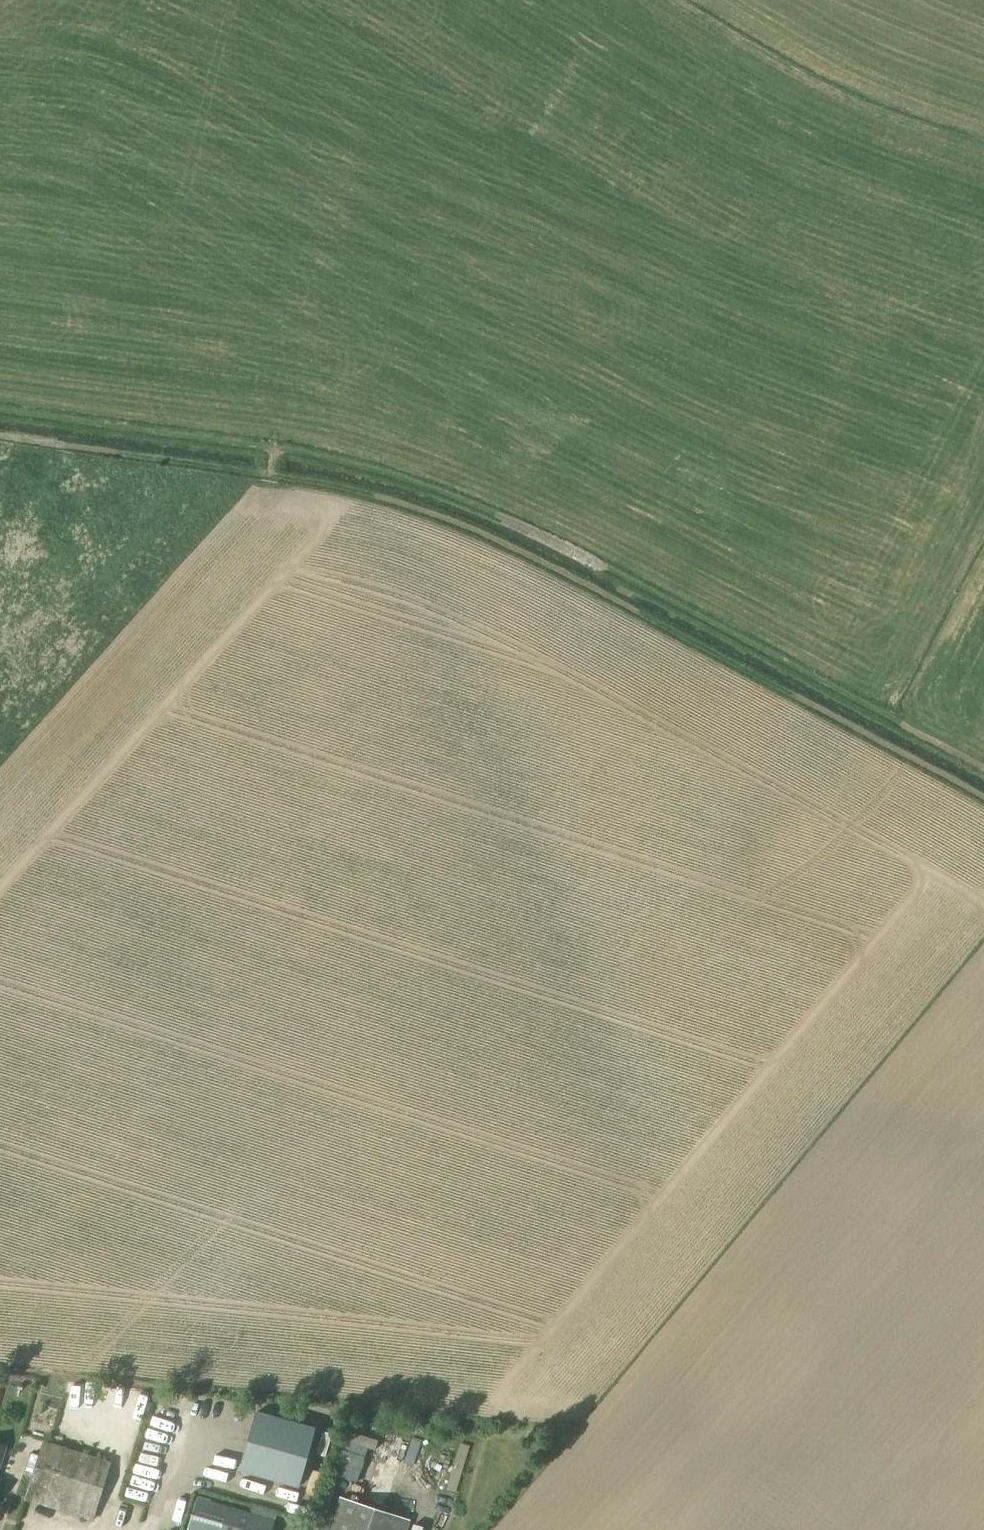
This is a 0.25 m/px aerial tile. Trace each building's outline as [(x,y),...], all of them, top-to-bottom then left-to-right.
[(314,1428),(255,1412),(238,1471),(298,1488),(314,1428)] [(92,1521),(111,1463),(44,1441),(25,1500),(92,1521)] [(392,1471),(405,1474),(408,1454),(395,1452),(392,1471)] [(274,1520),(196,1498),(187,1529),(271,1529),(274,1520)] [(408,1520),(340,1498),(330,1529),(405,1529),(408,1520)]
